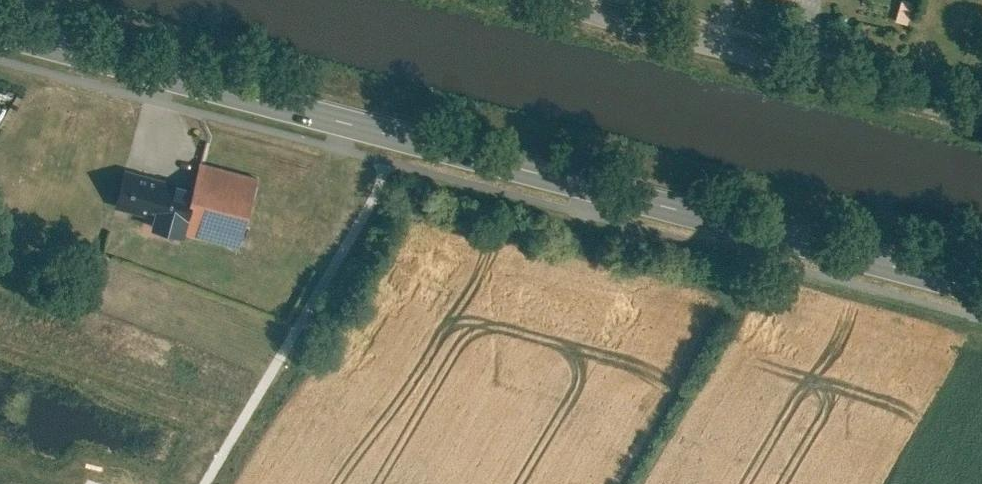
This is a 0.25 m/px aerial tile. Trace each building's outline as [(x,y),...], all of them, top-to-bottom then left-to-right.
[(912,0),(899,0),(894,19),(906,22),(912,0)] [(263,176),(204,161),(197,187),(185,230),(244,246),(263,176)] [(185,230),(197,187),(131,169),(122,205),(157,214),(153,228),(183,236),(185,230)]
